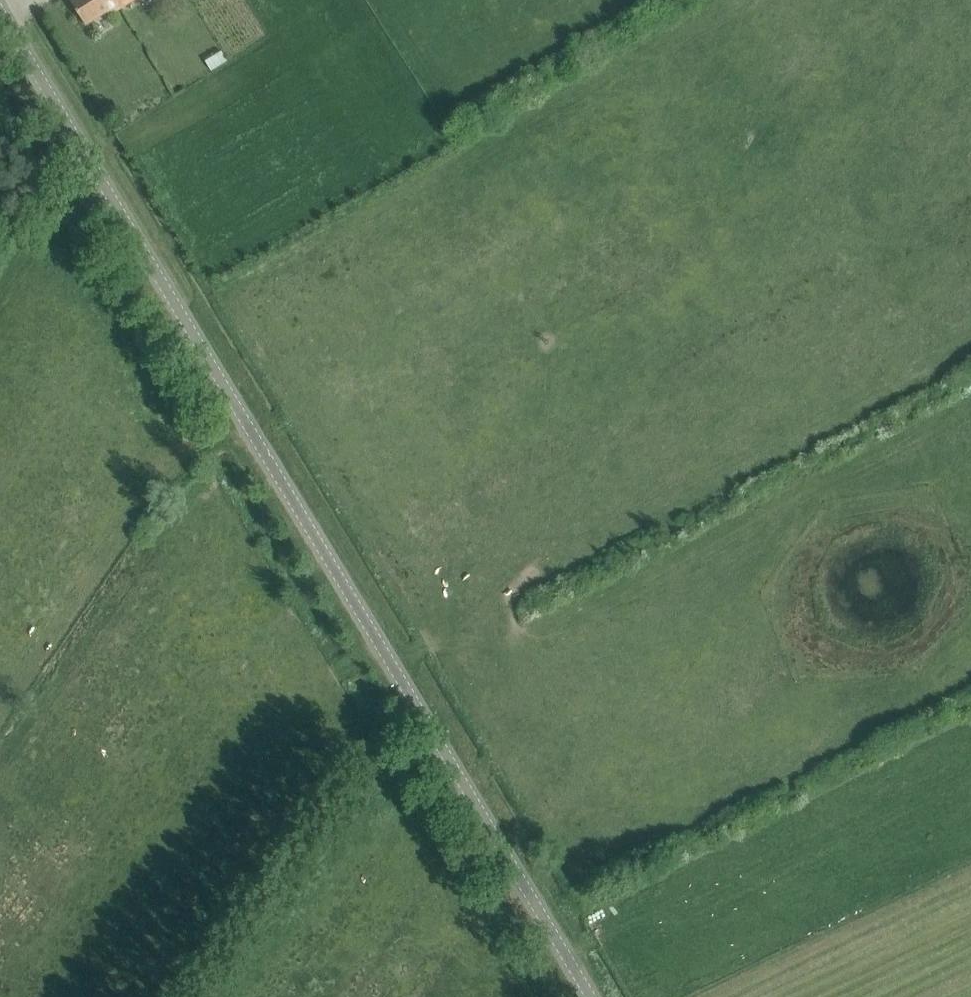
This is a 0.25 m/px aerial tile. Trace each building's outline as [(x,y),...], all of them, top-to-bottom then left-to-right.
[(86,25),(108,11),(110,15),(134,0),(71,0),(86,25)]
